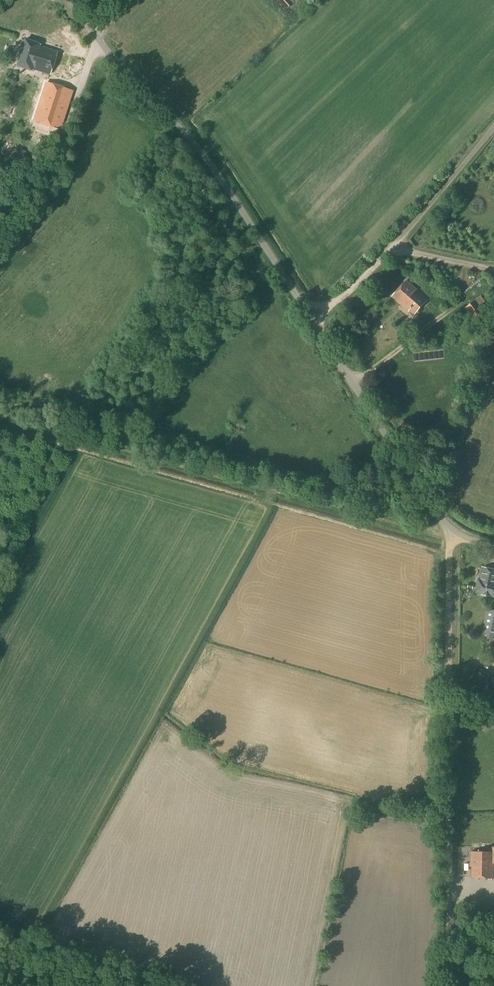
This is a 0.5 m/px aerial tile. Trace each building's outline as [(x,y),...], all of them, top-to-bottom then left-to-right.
[(50,75),(57,52),(39,47),(40,45),(25,40),(16,66),(32,71),(32,69),(50,75)] [(60,128),(72,91),(46,83),(34,121),(60,128)] [(414,315),(427,301),(416,291),(417,290),(406,281),(392,297),(409,312),(409,311),(414,315)] [(475,322),(485,314),(475,300),(465,308),(475,322)] [(482,567),(479,580),(493,583),(493,570),(482,567)] [(479,580),(478,580),(475,593),(493,597),(493,583),(479,580)] [(493,631),(493,606),(488,605),(481,637),(492,640),(493,631)] [(471,863),(472,863),(472,878),(493,878),(493,864),(493,847),(493,852),(471,852),(471,863)]
